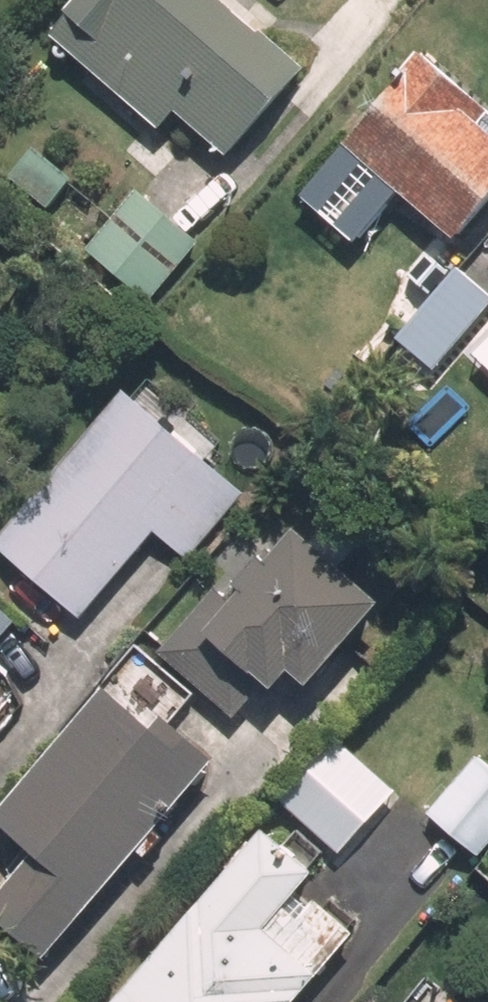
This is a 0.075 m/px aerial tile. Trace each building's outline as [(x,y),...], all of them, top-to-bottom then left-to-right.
[(39,39),(154,138),(168,122),(219,166),(298,75),(212,0),(73,0),(39,39)] [(334,151),(448,247),(487,200),(487,139),(480,132),(487,122),(487,120),(413,57),(334,151)] [(67,184),(28,154),(7,182),(46,212),(67,184)] [(130,194),(79,257),(145,311),(197,248),(130,194)] [(389,348),(429,382),(487,312),(487,302),(453,272),(389,348)] [(464,364),(487,387),(487,339),(464,364)] [(0,535),(0,562),(81,627),(151,542),(185,570),(244,498),(115,394),(0,535)] [(208,594),(152,663),(236,730),(274,682),(299,702),(370,613),(275,537),(220,605),(208,594)] [(0,613),(0,642),(14,626),(0,613)] [(34,970),(208,769),(157,726),(147,738),(97,695),(0,808),(0,848),(21,866),(0,891),(0,941),(34,970)] [(329,741),(274,806),(339,861),(394,797),(329,741)] [(423,820),(475,864),(487,849),(487,774),(473,761),(423,820)] [(115,1001),(298,1001),(360,931),(326,902),(316,913),(296,896),(309,881),(257,836),(115,1001)]
